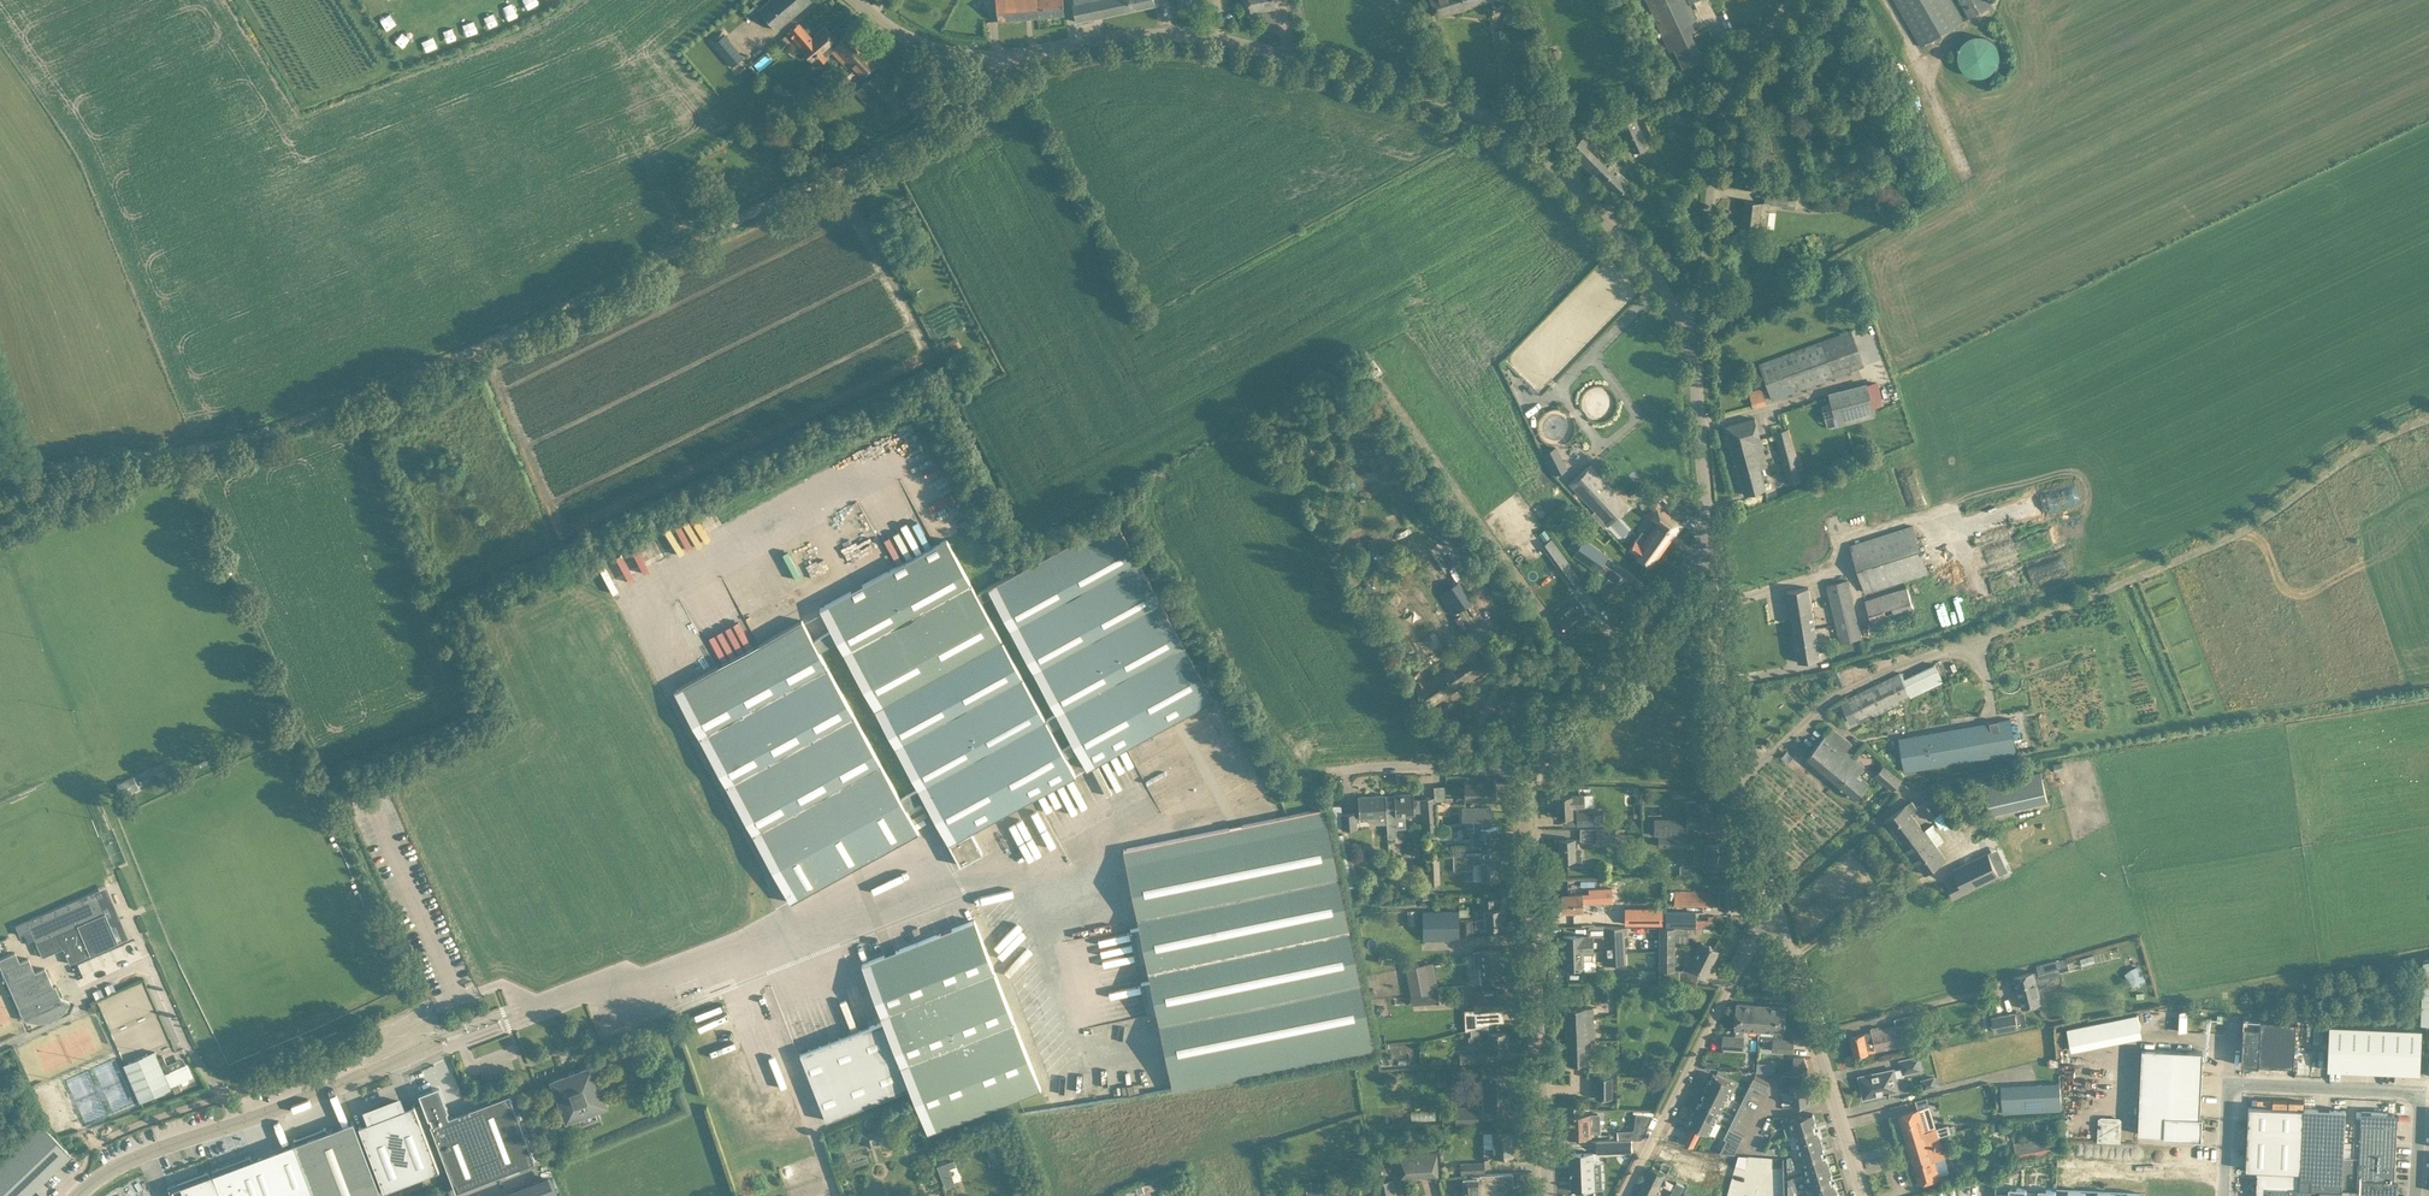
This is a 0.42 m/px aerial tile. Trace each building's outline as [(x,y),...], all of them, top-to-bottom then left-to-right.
[(527,9),(537,3),(535,0),(522,0),(527,9)] [(759,9),(776,29),(811,0),(769,0),(759,9)] [(996,8),(997,20),(1064,14),(1063,0),(996,0),(996,8)] [(1073,9),(1076,21),(1131,10),(1129,0),(1072,0),(1071,0),(1073,9)] [(1131,10),(1155,5),(1154,0),(1129,0),(1131,10)] [(1251,11),(1264,8),(1264,6),(1274,5),(1273,0),(1249,0),(1251,11)] [(1432,5),(1436,16),(1488,0),(1431,0),(1432,5)] [(1662,35),(1667,32),(1672,44),(1683,68),(1702,59),(1686,24),(1696,19),(1688,4),(1697,0),(1646,0),(1662,35)] [(1921,46),(1963,22),(1951,0),(1894,0),(1921,46)] [(1969,18),(1990,6),(1987,0),(1959,0),(1969,18)] [(826,53),(812,37),(800,23),(788,31),(816,61),(826,53)] [(848,33),(837,43),(835,41),(836,40),(825,27),(812,37),(826,53),(816,61),(819,65),(828,57),(827,56),(834,49),(832,52),(842,63),(848,68),(851,66),(866,52),(848,33)] [(398,46),(407,40),(401,30),(392,36),(398,46)] [(1973,76),(1982,76),(1991,72),(1997,64),(1999,56),(1997,48),(1991,40),(1982,36),(1973,36),(1966,40),(1960,46),(1958,56),(1960,65),(1966,72),(1973,76)] [(431,37),(423,41),(428,50),(436,46),(431,37)] [(866,52),(851,66),(864,78),(878,64),(866,52)] [(840,78),(846,83),(855,73),(849,68),(840,78)] [(855,91),(866,103),(872,97),(888,114),(889,112),(896,119),(907,108),(901,101),(902,100),(876,72),(855,91)] [(1632,153),(1647,146),(1635,119),(1620,126),(1632,153)] [(1630,182),(1583,135),(1568,149),(1615,196),(1630,182)] [(1741,226),(1753,227),(1757,228),(1758,226),(1766,227),(1769,203),(1795,206),(1796,196),(1765,192),(1763,203),(1760,202),(1744,200),(1741,226)] [(1851,330),(1759,364),(1772,399),(1864,366),(1851,330)] [(954,350),(961,346),(956,336),(949,340),(954,350)] [(1831,403),(1820,406),(1826,429),(1874,416),(1872,406),(1881,403),(1875,381),(1828,393),(1831,403)] [(1748,391),(1752,407),(1765,403),(1761,388),(1748,391)] [(1551,421),(1554,434),(1568,431),(1564,418),(1551,421)] [(1754,418),(1737,423),(1725,426),(1744,494),(1765,489),(1759,468),(1766,466),(1764,460),(1757,462),(1752,441),(1760,439),(1754,418)] [(1791,438),(1788,428),(1774,432),(1788,484),(1801,481),(1795,461),(1797,460),(1791,438)] [(1555,447),(1545,452),(1555,474),(1566,468),(1555,447)] [(1573,483),(1602,514),(1618,499),(1589,468),(1573,483)] [(830,521),(849,554),(878,538),(859,504),(830,521)] [(1634,555),(1650,566),(1673,534),(1674,535),(1682,524),(1654,504),(1648,514),(1648,515),(1658,522),(1641,546),(1634,541),(1629,549),(1635,553),(1634,555)] [(714,508),(708,510),(721,539),(727,536),(714,508)] [(1066,757),(1077,751),(1087,768),(1214,699),(1114,517),(987,586),(988,587),(976,593),(981,601),(992,595),(1057,713),(1045,719),(1051,730),(1062,723),(1073,742),(1061,748),(1066,757)] [(1865,590),(1927,570),(1912,524),(1851,543),(1865,590)] [(1567,546),(1575,551),(1573,554),(1596,571),(1597,570),(1607,577),(1598,590),(1612,600),(1627,579),(1612,569),(1602,563),(1607,555),(1584,538),(1582,540),(1574,535),(1567,546)] [(1552,537),(1543,544),(1573,587),(1582,581),(1552,537)] [(820,608),(831,629),(813,640),(819,651),(837,640),(918,788),(900,798),(906,809),(924,799),(960,865),(983,852),(971,831),(1075,774),(1066,757),(1061,748),(1051,730),(1045,719),(981,601),(976,593),(946,539),(820,608)] [(782,585),(790,580),(776,553),(767,558),(782,585)] [(2013,585),(2013,580),(1985,577),(1983,596),(1998,598),(1999,589),(2008,590),(2009,584),(2013,585)] [(1839,641),(1860,637),(1847,578),(1826,583),(1839,641)] [(1458,580),(1439,593),(1453,613),(1472,601),(1458,580)] [(1874,627),(1916,613),(1907,585),(1864,599),(1874,627)] [(1809,587),(1799,589),(1787,591),(1799,662),(1820,659),(1809,587)] [(1566,601),(1569,605),(1554,617),(1566,633),(1590,616),(1578,600),(1576,600),(1573,596),(1566,601)] [(1439,620),(1449,640),(1461,635),(1451,615),(1439,620)] [(1460,616),(1455,619),(1461,631),(1466,628),(1460,616)] [(819,651),(813,640),(802,620),(674,690),(791,902),(919,832),(906,809),(900,798),(819,651)] [(1434,633),(1414,644),(1422,658),(1443,648),(1434,633)] [(1415,651),(1408,638),(1391,648),(1399,660),(1415,651)] [(1416,687),(1422,695),(1429,705),(1488,666),(1476,648),(1427,680),(1420,669),(1411,675),(1418,685),(1416,687)] [(1901,672),(1847,698),(1857,720),(1858,722),(1913,697),(1904,677),(1901,672)] [(1909,743),(1900,745),(1905,771),(2016,752),(2011,718),(1908,736),(1909,743)] [(1826,734),(1814,749),(1807,758),(1856,799),(1870,783),(1859,774),(1865,766),(1826,734)] [(1902,780),(1884,765),(1875,776),(1893,791),(1902,780)] [(2041,771),(1984,783),(1990,813),(2047,801),(2041,771)] [(1465,781),(1465,793),(1465,799),(1494,800),(1494,782),(1478,781),(1466,781),(1465,781)] [(1929,819),(1949,806),(1940,793),(1931,799),(1929,796),(1919,804),(1929,819)] [(1384,796),(1383,796),(1385,817),(1386,838),(1395,838),(1394,820),(1403,819),(1403,815),(1413,815),(1412,794),(1393,795),(1393,796),(1384,797),(1384,796)] [(1579,795),(1556,796),(1557,818),(1569,817),(1572,817),(1572,807),(1584,807),(1584,795),(1579,795)] [(1368,823),(1374,822),(1376,820),(1375,817),(1385,817),(1383,796),(1356,798),(1358,819),(1365,818),(1365,821),(1368,823)] [(1433,797),(1421,798),(1422,811),(1424,830),(1437,830),(1436,810),(1435,797),(1433,797)] [(1912,800),(1896,812),(1886,819),(1905,845),(1925,830),(1924,831),(1911,813),(1918,808),(1912,800)] [(1708,817),(1708,803),(1695,803),(1695,801),(1686,801),(1686,818),(1686,826),(1695,826),(1712,826),(1712,817),(1708,817)] [(1324,808),(1123,849),(1139,927),(1130,929),(1137,961),(1146,960),(1150,980),(1141,982),(1148,1015),(1157,1013),(1173,1090),(1373,1049),(1324,808)] [(1491,808),(1462,808),(1462,818),(1464,818),(1475,819),(1475,833),(1473,833),(1474,845),(1481,845),(1481,846),(1497,845),(1496,827),(1489,828),(1489,820),(1491,820),(1491,808)] [(1576,817),(1574,817),(1575,826),(1604,825),(1603,810),(1576,811),(1576,817)] [(1958,819),(1966,827),(1973,821),(1964,812),(1958,819)] [(1340,815),(1341,831),(1356,830),(1355,814),(1340,815)] [(1654,818),(1654,835),(1658,835),(1670,835),(1681,835),(1681,826),(1686,826),(1686,818),(1654,818)] [(1925,830),(1905,845),(1925,874),(1946,859),(1936,846),(1943,841),(1931,825),(1925,830)] [(1989,825),(1984,828),(1988,835),(1993,833),(1989,825)] [(1615,828),(1596,828),(1596,843),(1615,842),(1615,828)] [(1336,835),(1347,888),(1353,887),(1352,882),(1356,882),(1347,833),(1336,835)] [(1658,835),(1658,846),(1672,846),(1687,846),(1687,844),(1687,839),(1687,836),(1681,835),(1670,835),(1658,835)] [(1575,839),(1570,840),(1558,840),(1560,861),(1567,860),(1567,866),(1582,865),(1581,851),(1575,852),(1575,839)] [(1687,839),(1687,844),(1696,844),(1696,856),(1704,856),(1704,858),(1704,865),(1704,867),(1705,867),(1710,867),(1722,867),(1721,853),(1723,853),(1723,843),(1715,843),(1715,839),(1687,839)] [(1452,846),(1453,854),(1467,854),(1466,845),(1452,846)] [(2000,875),(1988,852),(1953,869),(1957,877),(1946,883),(1953,898),(2000,875)] [(1467,854),(1453,854),(1453,871),(1473,870),(1474,880),(1499,879),(1498,862),(1481,863),(1480,853),(1467,854)] [(1439,855),(1427,856),(1428,872),(1439,871),(1439,855)] [(1690,865),(1680,865),(1680,874),(1690,874),(1705,874),(1705,867),(1704,867),(1704,865),(1690,865)] [(1428,898),(1427,881),(1417,881),(1418,898),(1428,898)] [(1710,892),(1710,895),(1713,895),(1719,895),(1719,907),(1725,907),(1737,907),(1737,898),(1735,898),(1735,885),(1723,884),(1720,884),(1711,884),(1710,892)] [(1588,893),(1573,894),(1561,895),(1562,912),(1582,911),(1582,903),(1613,902),(1612,888),(1588,889),(1588,893)] [(26,921),(15,926),(17,931),(19,935),(23,933),(27,942),(34,939),(42,957),(62,948),(64,952),(69,963),(117,942),(116,940),(104,913),(105,912),(105,911),(104,912),(95,891),(26,921)] [(1674,891),(1674,904),(1713,905),(1713,895),(1710,895),(1710,892),(1674,891)] [(1485,919),(1475,920),(1475,928),(1489,927),(1501,927),(1501,918),(1503,917),(1503,911),(1500,910),(1500,909),(1493,909),(1493,899),(1483,899),(1484,910),(1485,910),(1485,919)] [(1625,908),(1625,924),(1661,924),(1661,908),(1625,908)] [(1459,935),(1459,921),(1459,911),(1423,912),(1423,941),(1459,941),(1469,940),(1469,936),(1473,935),(1459,935)] [(1665,912),(1665,927),(1694,928),(1694,913),(1665,912)] [(1581,917),(1581,926),(1605,925),(1605,917),(1595,918),(1595,917),(1581,917)] [(975,919),(862,963),(884,1020),(801,1053),(827,1119),(910,1086),(928,1132),(1040,1087),(975,919)] [(1472,920),(1459,921),(1459,935),(1473,935),(1472,920)] [(1626,926),(1616,926),(1604,926),(1606,964),(1625,962),(1624,934),(1626,934),(1626,926)] [(1659,927),(1658,982),(1697,985),(1698,970),(1706,974),(1717,950),(1702,943),(1694,958),(1690,956),(1683,970),(1674,969),(1675,941),(1688,941),(1688,927),(1659,927)] [(1564,969),(1568,969),(1568,968),(1583,968),(1583,953),(1592,953),(1592,936),(1582,936),(1563,936),(1564,962),(1563,962),(1564,969)] [(0,943),(0,954),(9,950),(4,941),(0,943)] [(1503,950),(1473,951),(1474,967),(1481,967),(1481,977),(1504,975),(1503,950)] [(0,959),(11,984),(17,981),(31,1011),(38,1013),(45,1012),(51,1010),(57,1005),(60,999),(55,986),(53,987),(44,968),(34,972),(28,958),(19,962),(15,952),(0,959)] [(2038,970),(2033,971),(2015,976),(2023,1008),(2041,1003),(2038,989),(2059,973),(2059,971),(2069,968),(2066,957),(2037,965),(2038,970)] [(1433,963),(1425,964),(1407,968),(1412,995),(1434,990),(1434,987),(1437,986),(1433,963)] [(2125,973),(2133,987),(2137,984),(2139,986),(2147,982),(2138,966),(2125,973)] [(1601,985),(1602,1001),(1613,1001),(1613,985),(1601,985)] [(1475,1013),(1470,1013),(1471,1029),(1475,1028),(1488,1024),(1489,1024),(1488,1009),(1506,1008),(1505,1000),(1507,999),(1506,994),(1505,993),(1505,990),(1473,991),(1474,1009),(1475,1009),(1475,1013)] [(1434,994),(1410,996),(1410,1005),(1435,1003),(1434,994)] [(1723,1047),(1734,1048),(1743,1049),(1744,1037),(1744,1029),(1759,1030),(1761,1005),(1737,1003),(1735,1029),(1736,1029),(1736,1036),(1724,1035),(1723,1047)] [(1761,1005),(1759,1030),(1759,1039),(1774,1040),(1773,1051),(1793,1052),(1794,1040),(1782,1039),(1783,1032),(1785,1006),(1761,1005)] [(1592,1008),(1565,1009),(1567,1063),(1579,1063),(1587,1063),(1586,1041),(1593,1041),(1592,1008)] [(2186,1030),(2187,1010),(2179,1010),(2178,1030),(2186,1030)] [(2024,1011),(2016,1013),(1992,1017),(1995,1032),(2018,1027),(2027,1025),(2024,1011)] [(2137,1013),(2065,1025),(2069,1047),(2140,1036),(2137,1013)] [(1871,1031),(1851,1035),(1855,1055),(1900,1046),(1900,1045),(1908,1043),(1906,1033),(1909,1032),(1908,1024),(1915,1022),(1913,1015),(1894,1019),(1896,1026),(1879,1029),(1878,1026),(1871,1028),(1871,1031)] [(2244,1017),(2242,1063),(2295,1065),(2297,1021),(2244,1017)] [(1475,1028),(1471,1029),(1471,1036),(1478,1036),(1478,1045),(1489,1045),(1489,1052),(1508,1051),(1507,1043),(1509,1042),(1509,1036),(1507,1036),(1507,1032),(1495,1033),(1489,1033),(1488,1024),(1475,1028)] [(2330,1025),(2328,1069),(2420,1073),(2422,1029),(2330,1025)] [(762,1043),(753,1047),(767,1084),(774,1081),(771,1073),(790,1066),(775,1028),(759,1035),(762,1043)] [(2138,1134),(2137,1170),(2200,1173),(2202,1139),(2203,1116),(2201,1116),(2204,1051),(2142,1048),(2138,1134)] [(192,1076),(186,1063),(170,1070),(163,1056),(158,1058),(155,1051),(124,1065),(140,1101),(171,1088),(170,1086),(172,1086),(173,1088),(178,1086),(177,1083),(192,1076)] [(1466,1053),(1460,1053),(1460,1062),(1466,1062),(1486,1062),(1486,1052),(1466,1053)] [(1380,1057),(1383,1064),(1392,1061),(1390,1054),(1380,1057)] [(1796,1056),(1795,1074),(1799,1075),(1808,1075),(1808,1067),(1805,1056),(1796,1056)] [(1894,1069),(1862,1076),(1865,1087),(1863,1088),(1865,1098),(1878,1096),(1878,1095),(1888,1092),(1889,1094),(1891,1094),(1891,1093),(1889,1092),(1887,1084),(1897,1082),(1896,1077),(1905,1075),(1905,1073),(1923,1069),(1920,1056),(1901,1060),(1903,1068),(1894,1069)] [(554,1081),(568,1119),(605,1105),(591,1067),(580,1071),(581,1074),(576,1076),(575,1072),(569,1074),(570,1078),(565,1080),(564,1077),(554,1081)] [(1594,1095),(1595,1077),(1584,1076),(1584,1069),(1570,1069),(1569,1094),(1594,1095)] [(1713,1073),(1707,1086),(1727,1096),(1734,1083),(1713,1073)] [(1484,1109),(1496,1108),(1508,1108),(1507,1093),(1510,1092),(1509,1074),(1482,1075),(1484,1109)] [(1795,1074),(1781,1074),(1782,1093),(1783,1093),(1782,1092),(1791,1091),(1793,1105),(1810,1103),(1808,1082),(1800,1083),(1799,1075),(1795,1074)] [(1595,1077),(1595,1097),(1611,1098),(1612,1077),(1595,1077)] [(1923,1080),(1925,1088),(1937,1085),(1935,1077),(1923,1080)] [(1765,1092),(1769,1085),(1754,1078),(1750,1085),(1755,1087),(1765,1092)] [(2060,1082),(2001,1085),(2003,1112),(2062,1110),(2060,1082)] [(439,1085),(419,1093),(429,1118),(430,1118),(432,1123),(449,1116),(447,1111),(449,1111),(439,1085)] [(1704,1096),(1703,1099),(1721,1108),(1727,1096),(1707,1086),(1702,1095),(1704,1096)] [(449,1116),(432,1123),(431,1123),(456,1190),(535,1160),(509,1093),(475,1106),(479,1117),(457,1125),(453,1115),(449,1116)] [(1699,1101),(1695,1110),(1715,1121),(1721,1108),(1703,1099),(1702,1102),(1699,1101)] [(359,1126),(363,1137),(384,1190),(439,1169),(415,1105),(402,1109),(398,1100),(368,1111),(372,1121),(359,1126)] [(2249,1106),(2246,1169),(2301,1172),(2304,1108),(2249,1106)] [(1456,1123),(1477,1123),(1477,1107),(1456,1108),(1456,1123)] [(1910,1111),(1899,1115),(1909,1149),(1925,1144),(1924,1141),(1938,1137),(1945,1135),(1951,1133),(1949,1127),(1948,1124),(1926,1131),(1919,1108),(1910,1111)] [(2301,1172),(2301,1173),(2301,1177),(2311,1178),(2311,1188),(2320,1189),(2353,1190),(2358,1190),(2359,1158),(2344,1158),(2346,1110),(2304,1108),(2301,1172)] [(1715,1121),(1695,1110),(1688,1123),(1709,1133),(1715,1121)] [(2319,1195),(2362,1195),(2388,1195),(2398,1195),(2398,1181),(2395,1180),(2398,1112),(2395,1112),(2362,1111),(2359,1158),(2358,1190),(2353,1190),(2320,1189),(2319,1195)] [(1791,1120),(1795,1133),(1815,1127),(1814,1124),(1816,1123),(1813,1113),(1791,1120)] [(1600,1114),(1588,1115),(1576,1115),(1576,1116),(1570,1116),(1570,1129),(1577,1128),(1577,1137),(1592,1136),(1591,1126),(1600,1126),(1600,1114)] [(1634,1131),(1633,1139),(1642,1138),(1653,1116),(1636,1114),(1634,1131)] [(2097,1142),(2121,1142),(2122,1120),(2120,1117),(2102,1116),(2099,1118),(2097,1142)] [(295,1143),(315,1195),(371,1195),(381,1192),(358,1132),(353,1121),(327,1130),(326,1127),(317,1130),(317,1129),(312,1131),(313,1132),(293,1139),(295,1143)] [(40,1123),(10,1152),(39,1184),(70,1155),(40,1123)] [(1739,1145),(1744,1135),(1729,1127),(1724,1137),(1739,1145)] [(1815,1127),(1795,1133),(1799,1146),(1821,1139),(1818,1129),(1816,1130),(1815,1127)] [(1692,1128),(1685,1142),(1693,1147),(1700,1132),(1692,1128)] [(884,1130),(863,1137),(866,1145),(870,1147),(876,1146),(878,1142),(877,1140),(886,1137),(884,1130)] [(1512,1131),(1500,1132),(1492,1132),(1493,1148),(1484,1148),(1484,1157),(1513,1156),(1512,1131)] [(2012,1136),(2017,1160),(2050,1154),(2047,1137),(2042,1138),(2041,1131),(2012,1136)] [(1925,1144),(1909,1149),(1919,1182),(1931,1179),(1939,1177),(1934,1159),(1944,1156),(1938,1137),(1924,1141),(1925,1144)] [(1632,1139),(1597,1141),(1598,1153),(1633,1151),(1632,1139)] [(1821,1139),(1799,1146),(1803,1159),(1823,1153),(1822,1150),(1824,1150),(1821,1139)] [(214,1173),(222,1195),(315,1195),(295,1143),(252,1159),(250,1155),(237,1160),(237,1158),(229,1161),(229,1163),(212,1169),(214,1173)] [(784,1147),(776,1150),(788,1181),(795,1178),(784,1147)] [(39,1184),(10,1152),(0,1161),(0,1195),(26,1195),(39,1184)] [(1399,1155),(1401,1178),(1437,1175),(1436,1152),(1399,1155)] [(1574,1171),(1572,1171),(1573,1190),(1585,1190),(1591,1189),(1595,1189),(1595,1179),(1594,1153),(1586,1153),(1574,1154),(1574,1171)] [(1823,1153),(1803,1159),(1807,1172),(1829,1166),(1826,1156),(1824,1156),(1823,1153)] [(1747,1167),(1748,1156),(1739,1154),(1737,1164),(1747,1167)] [(938,1166),(946,1186),(955,1183),(949,1168),(956,1165),(954,1160),(938,1166)] [(1460,1163),(1461,1173),(1485,1172),(1484,1161),(1460,1163)] [(1655,1161),(1652,1168),(1665,1174),(1670,1165),(1663,1161),(1662,1164),(1655,1161)] [(1829,1166),(1807,1172),(1811,1186),(1831,1180),(1830,1176),(1832,1176),(1829,1166)] [(1335,1172),(1337,1178),(1338,1185),(1354,1181),(1351,1168),(1335,1172)] [(1665,1174),(1652,1168),(1651,1168),(1637,1195),(1655,1195),(1665,1174)] [(171,1195),(222,1195),(214,1173),(210,1175),(208,1171),(205,1172),(168,1186),(171,1195)] [(1463,1195),(1514,1195),(1513,1172),(1467,1175),(1468,1178),(1463,1178),(1463,1195)] [(556,1193),(548,1173),(486,1195),(548,1195),(556,1193)] [(1369,1182),(1372,1195),(1377,1195),(1396,1195),(1392,1178),(1388,1179),(1374,1181),(1369,1182)] [(1298,1191),(1298,1192),(1305,1191),(1306,1195),(1317,1195),(1320,1195),(1326,1195),(1323,1180),(1297,1185),(1298,1191)] [(1811,1186),(1815,1195),(1824,1195),(1838,1192),(1834,1182),(1832,1183),(1831,1180),(1811,1186)] [(1670,1195),(1679,1195),(1684,1186),(1677,1182),(1670,1195)] [(1969,1183),(1970,1195),(1985,1195),(1985,1182),(1969,1183)] [(394,1186),(384,1190),(380,1192),(381,1192),(382,1195),(398,1195),(394,1186)] [(1995,1195),(2025,1195),(2026,1195),(2026,1189),(2027,1187),(2009,1186),(2009,1187),(2009,1194),(1996,1194),(1995,1194),(1995,1195)] [(2320,1189),(2311,1188),(2296,1187),(2267,1186),(2267,1195),(2319,1195),(2320,1189)] [(2025,1195),(2056,1195),(2056,1188),(2039,1187),(2039,1190),(2026,1189),(2026,1195),(2025,1195)]
